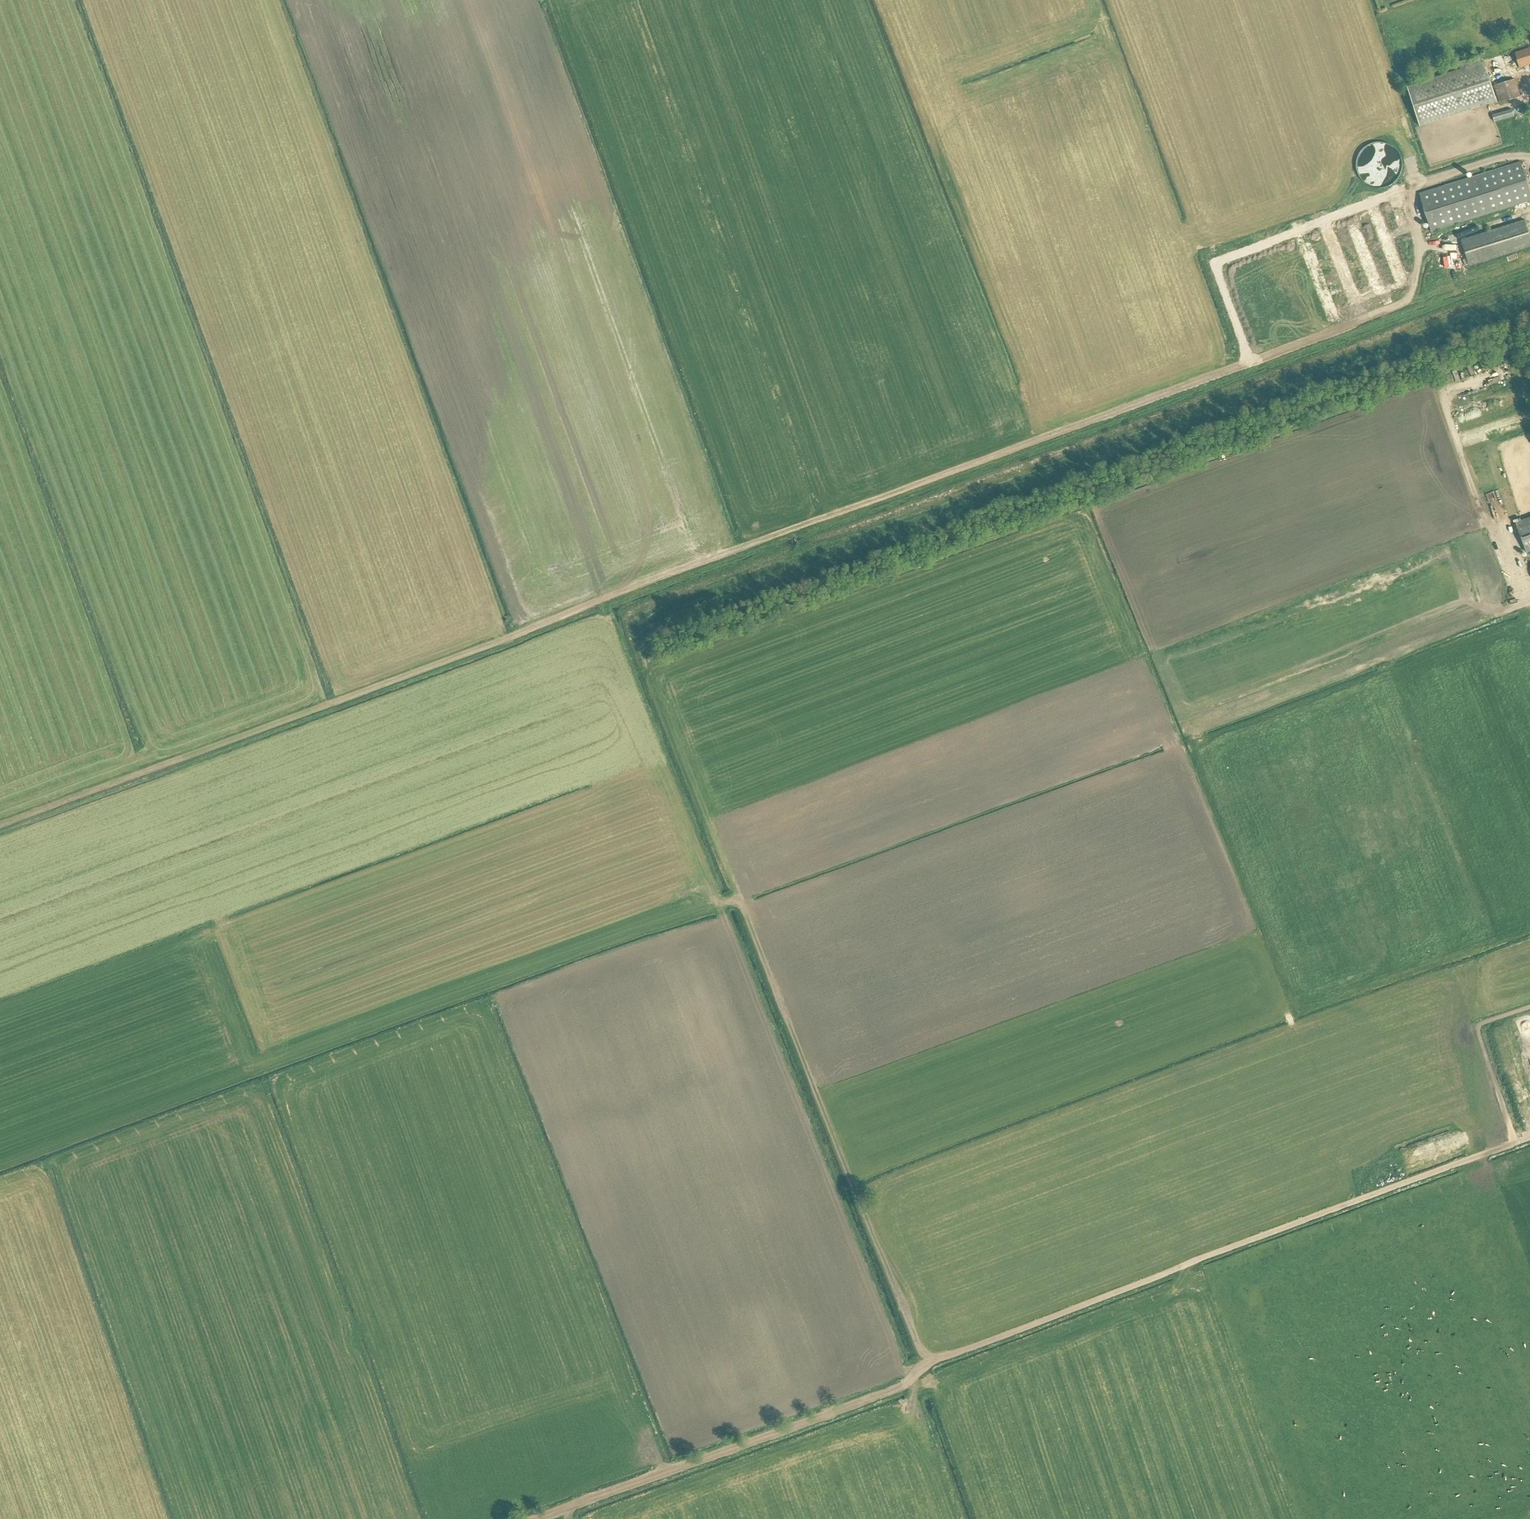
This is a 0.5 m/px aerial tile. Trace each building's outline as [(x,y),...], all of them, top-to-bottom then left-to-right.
[(1520,68),(1529,64),(1529,48),(1515,53),(1520,68)] [(1460,70),(1418,84),(1407,87),(1419,127),(1497,102),(1490,82),(1484,62),(1481,63),(1479,57),(1458,63),(1460,70)] [(1515,79),(1495,85),(1500,103),(1520,97),(1515,79)] [(1492,115),(1494,123),(1514,117),(1512,110),(1492,115)] [(1374,189),(1381,189),(1387,188),(1392,185),(1397,180),(1400,175),(1402,169),(1401,162),(1399,156),(1396,151),(1391,147),(1385,145),(1378,144),(1372,145),(1366,148),(1361,152),(1358,158),(1356,164),(1357,171),(1359,177),(1363,182),(1368,186),(1374,189)] [(1419,194),(1431,231),(1529,201),(1529,191),(1521,162),(1419,194)] [(1461,240),(1469,265),(1529,246),(1529,238),(1524,220),(1461,240)] [(1529,552),(1529,518),(1516,523),(1526,553),(1529,552)]
